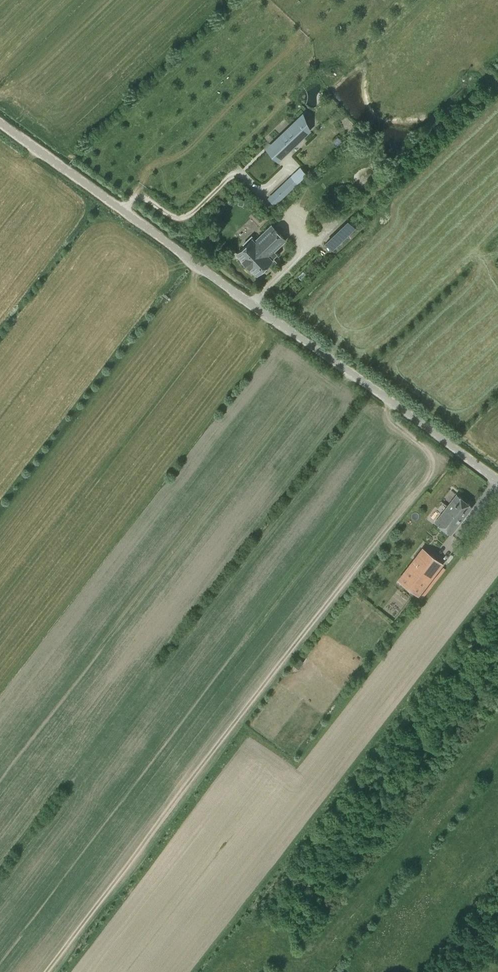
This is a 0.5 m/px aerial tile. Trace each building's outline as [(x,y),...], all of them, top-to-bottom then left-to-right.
[(299,119),(267,149),(278,160),(294,144),(296,146),(302,140),(300,138),(309,129),(299,119)] [(287,180),(269,198),(274,204),(293,186),(292,187),(287,182),(288,181),(287,180)] [(325,242),(333,250),(356,228),(349,220),(325,242)] [(251,236),(244,244),(245,245),(237,253),(243,259),(243,260),(243,262),(244,263),(245,264),(247,266),(248,266),(250,267),(257,274),(272,260),(272,259),(277,254),(274,251),(285,240),(271,225),(255,240),(251,236)] [(435,522),(451,534),(473,506),(457,494),(453,499),(450,497),(446,501),(449,504),(435,522)] [(418,595),(442,563),(423,548),(398,579),(418,595)]
